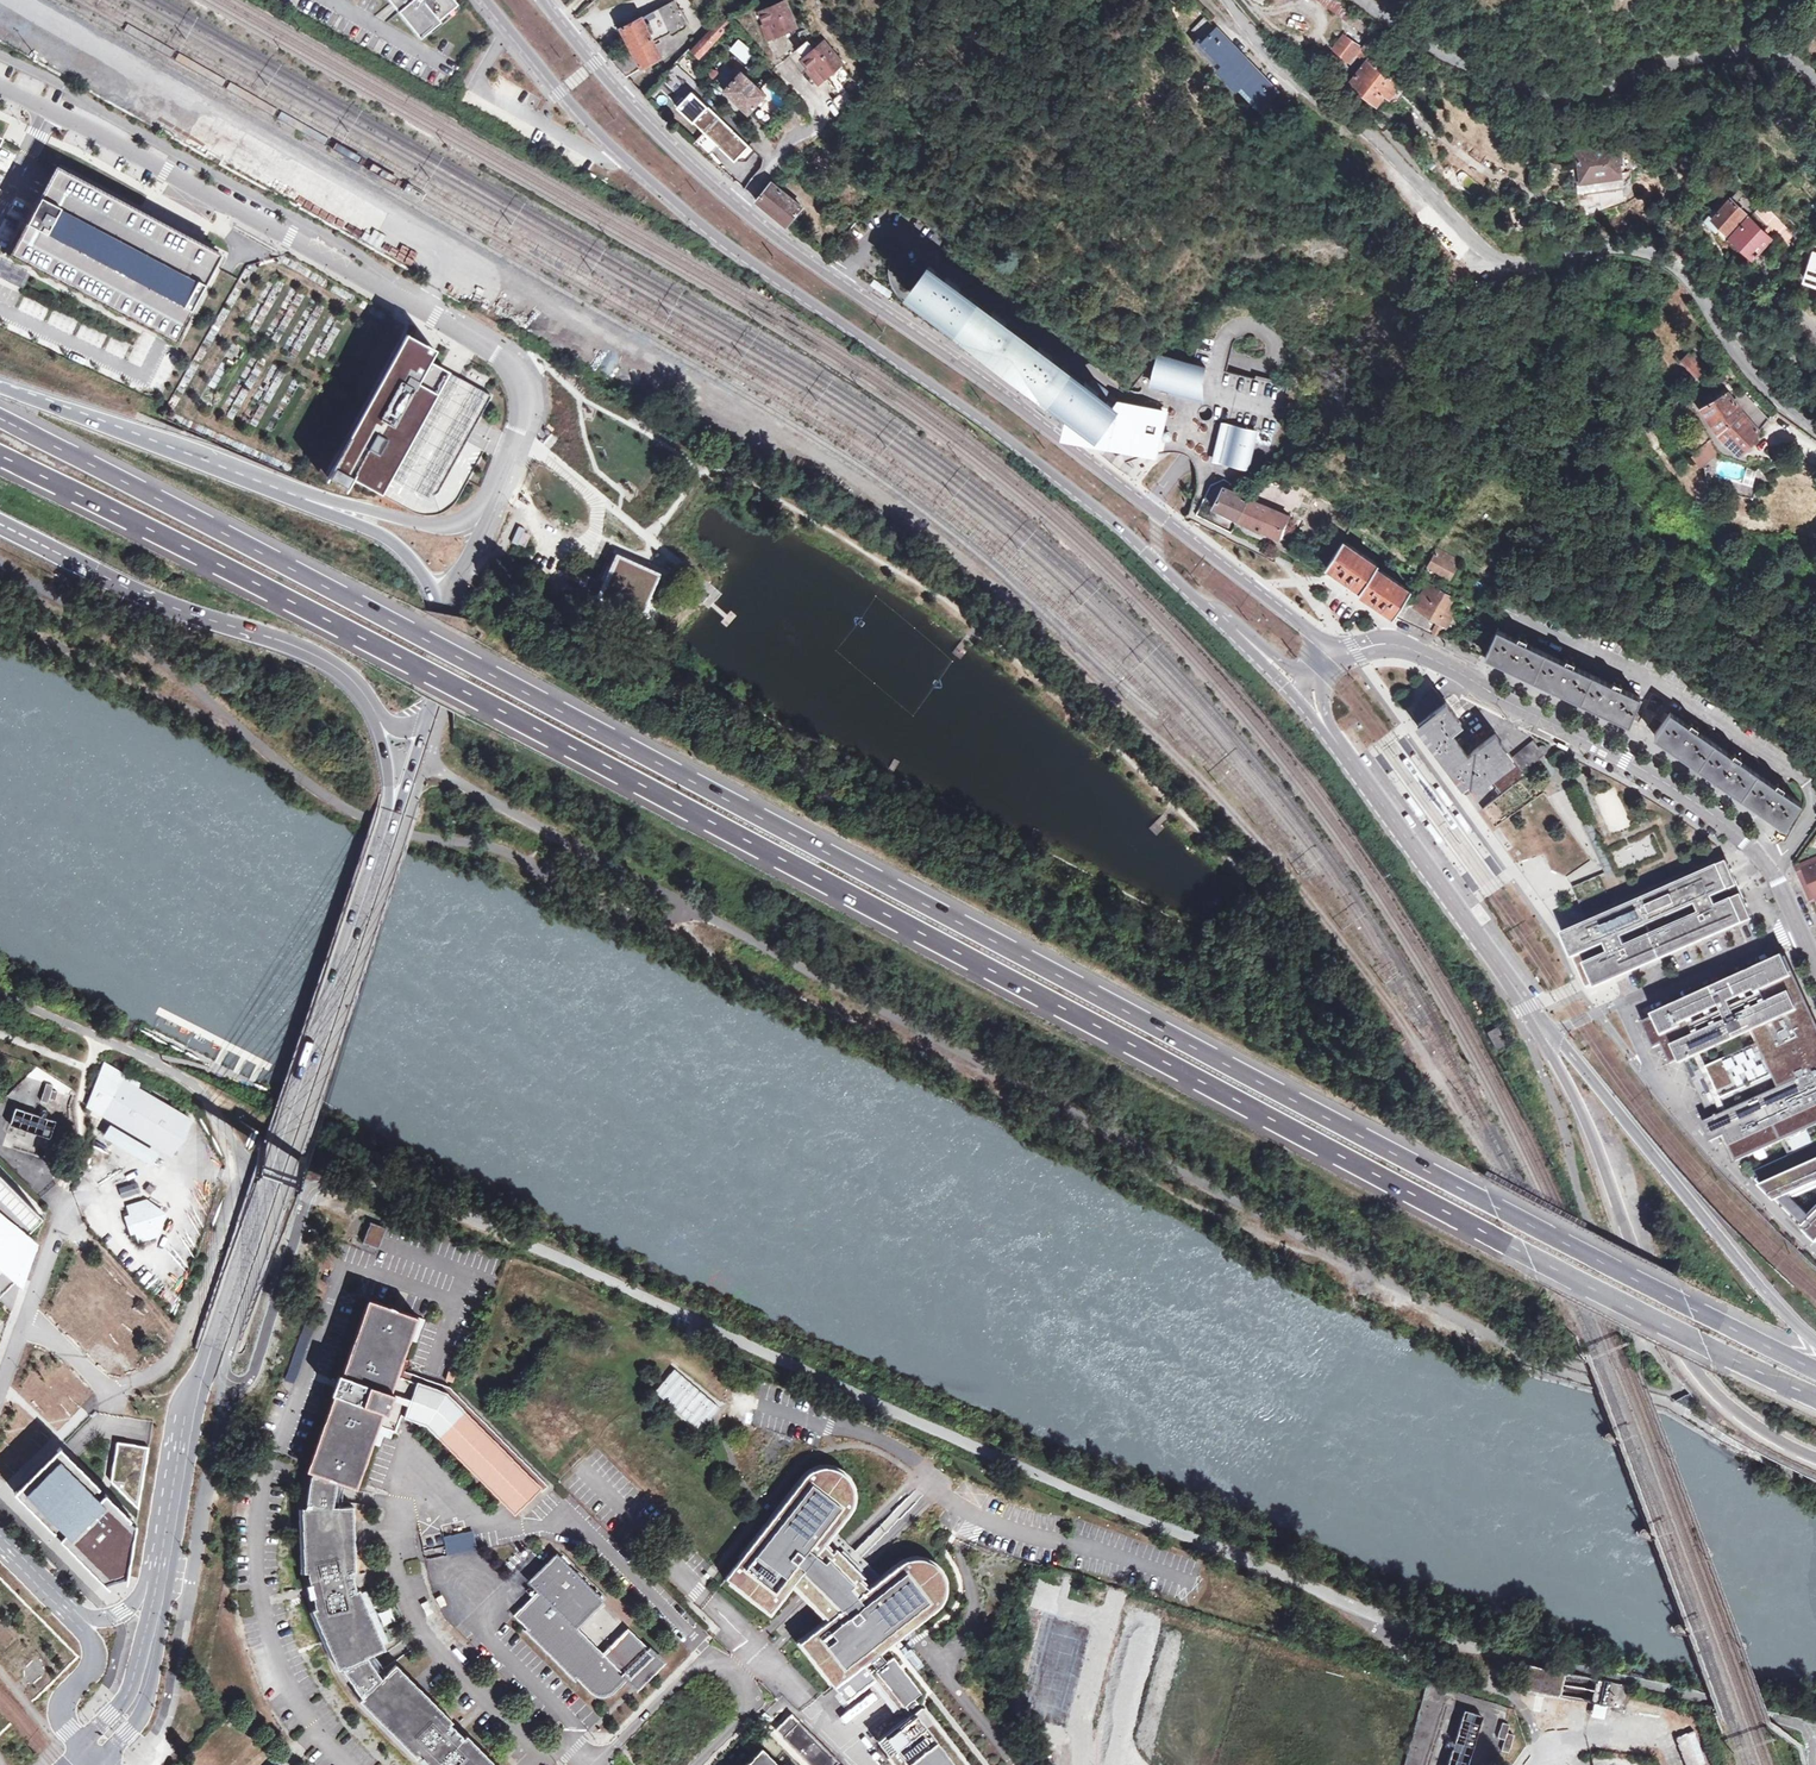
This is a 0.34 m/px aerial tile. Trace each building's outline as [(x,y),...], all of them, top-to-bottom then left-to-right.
[(420,39),(429,32),(430,34),(458,12),(454,8),(458,5),(454,0),(388,0),(420,39)] [(613,61),(627,77),(662,57),(653,40),(671,30),(672,34),(687,26),(674,0),(673,0),(622,27),(621,24),(617,26),(631,51),(613,61)] [(767,21),(772,19),(777,33),(782,31),(787,33),(790,28),(796,25),(786,0),(784,0),(778,2),(773,0),(771,5),(762,9),(767,21)] [(1359,52),(1358,53),(1366,59),(1382,40),(1331,0),(1312,0),(1367,42),(1359,52)] [(1263,105),(1280,88),(1259,67),(1244,53),(1231,39),(1207,15),(1190,31),(1198,39),(1193,43),(1263,113),(1267,109),(1263,105)] [(699,57),(731,25),(724,18),(692,51),(699,57)] [(772,19),(767,21),(763,22),(770,36),(777,33),(772,19)] [(809,39),(816,36),(811,24),(798,30),(802,42),(805,40),(809,39)] [(1340,38),(1329,52),(1342,63),(1345,60),(1354,49),(1340,38)] [(797,47),(805,57),(813,50),(813,45),(809,39),(805,40),(797,47)] [(747,59),(753,52),(740,40),(734,47),(747,59)] [(836,67),(843,61),(825,40),(818,45),(813,45),(813,50),(805,57),(812,65),(809,67),(820,80),(832,70),(835,71),(836,67)] [(1349,64),(1358,53),(1354,49),(1345,60),(1349,64)] [(1373,109),(1381,99),(1392,86),(1364,63),(1345,86),(1373,109)] [(751,111),(753,109),(767,92),(762,87),(744,71),(727,90),(751,111)] [(767,92),(753,109),(768,122),(780,108),(780,107),(767,86),(765,84),(762,87),(767,92)] [(1392,86),(1381,99),(1386,103),(1396,90),(1392,86)] [(841,107),(854,97),(848,88),(834,97),(841,107)] [(684,97),(676,105),(706,132),(721,116),(694,91),(686,99),(684,97)] [(752,145),(721,116),(706,132),(699,141),(713,154),(720,145),(737,161),(752,145)] [(1450,161),(1475,179),(1487,166),(1461,147),(1450,161)] [(1618,173),(1625,172),(1623,161),(1616,162),(1613,148),(1574,155),(1580,193),(1620,187),(1618,175),(1618,173)] [(1446,161),(1436,153),(1424,165),(1433,172),(1446,161)] [(61,167),(15,254),(181,341),(227,254),(61,167)] [(816,175),(812,170),(806,175),(814,187),(820,183),(816,175)] [(1618,175),(1620,187),(1623,186),(1625,185),(1627,183),(1628,182),(1629,180),(1630,179),(1630,177),(1630,175),(1630,171),(1625,172),(1618,173),(1618,175)] [(757,199),(787,223),(801,206),(774,180),(757,199)] [(1730,206),(1738,196),(1733,191),(1713,213),(1711,212),(1701,223),(1712,234),(1718,227),(1724,233),(1740,216),(1730,206)] [(1623,208),(1654,193),(1584,215),(1585,219),(1623,208)] [(1762,205),(1753,214),(1788,244),(1796,235),(1762,205)] [(1769,239),(1746,215),(1725,235),(1748,260),(1769,239)] [(1809,251),(1797,279),(1815,287),(1815,253),(1809,251)] [(977,302),(930,267),(912,290),(960,326),(977,302)] [(1713,275),(1706,279),(1716,295),(1720,293),(1723,291),(1713,275)] [(977,302),(960,326),(1006,360),(1023,337),(977,302)] [(367,492),(434,369),(424,364),(430,353),(401,336),(320,479),(339,490),(344,479),(367,492)] [(1023,337),(1006,360),(1052,395),(1069,372),(1023,337)] [(1692,380),(1704,370),(1691,355),(1679,364),(1692,380)] [(1206,370),(1157,358),(1151,384),(1172,389),(1173,388),(1195,394),(1201,384),(1202,384),(1206,370)] [(446,377),(434,369),(367,492),(386,503),(403,513),(410,516),(415,517),(420,517),(425,517),(430,516),(435,514),(440,510),(446,505),(477,452),(470,448),(458,442),(466,428),(472,418),(483,398),(458,384),(446,377)] [(1071,410),(1098,430),(1110,414),(1118,402),(1106,400),(1069,372),(1052,395),(1071,410)] [(1195,394),(1173,388),(1172,389),(1199,396),(1202,384),(1201,384),(1195,394)] [(1757,429),(1765,417),(1736,392),(1726,401),(1718,392),(1707,400),(1710,403),(1697,412),(1716,434),(1719,432),(1741,453),(1757,429)] [(1095,433),(1092,437),(1147,450),(1147,452),(1148,453),(1149,454),(1151,455),(1153,455),(1153,454),(1154,454),(1155,452),(1155,451),(1155,450),(1155,449),(1153,448),(1157,431),(1162,413),(1118,402),(1110,414),(1098,430),(1095,433)] [(1071,410),(1070,415),(1095,433),(1098,430),(1071,410)] [(1095,433),(1070,415),(1066,431),(1092,437),(1095,433)] [(1231,426),(1223,459),(1227,467),(1238,469),(1246,465),(1254,432),(1231,426)] [(1698,466),(1718,451),(1708,439),(1689,454),(1698,466)] [(1226,488),(1224,492),(1214,507),(1240,521),(1252,500),(1245,498),(1226,488)] [(1252,500),(1240,521),(1262,532),(1263,530),(1283,540),(1288,531),(1286,530),(1290,524),(1290,522),(1290,521),(1252,500)] [(1343,540),(1327,566),(1360,588),(1359,590),(1395,614),(1411,590),(1375,566),(1377,563),(1343,540)] [(1448,577),(1455,566),(1435,555),(1429,565),(1448,577)] [(618,556),(598,597),(641,617),(660,576),(618,556)] [(1470,585),(1480,591),(1483,587),(1473,581),(1470,585)] [(1439,620),(1447,607),(1452,598),(1428,583),(1415,605),(1406,600),(1398,616),(1433,634),(1440,621),(1439,620)] [(1483,587),(1480,591),(1474,601),(1478,603),(1487,589),(1483,587)] [(1454,611),(1447,607),(1439,620),(1440,621),(1447,625),(1454,611)] [(1528,644),(1531,638),(1524,635),(1523,637),(1519,635),(1517,639),(1498,630),(1486,655),(1628,721),(1635,707),(1639,709),(1643,700),(1639,698),(1640,696),(1620,687),(1623,682),(1616,678),(1615,680),(1611,679),(1610,682),(1576,666),(1578,661),(1571,657),(1570,659),(1567,658),(1565,661),(1528,644)] [(1489,775),(1502,792),(1526,774),(1524,771),(1548,753),(1548,752),(1548,751),(1548,750),(1548,748),(1547,747),(1545,746),(1543,746),(1542,747),(1540,748),(1533,740),(1513,756),(1495,733),(1467,754),(1461,745),(1464,744),(1460,739),(1457,741),(1449,731),(1460,723),(1445,703),(1444,703),(1431,688),(1426,694),(1422,700),(1417,708),(1412,717),(1460,777),(1451,784),(1462,799),(1475,789),(1474,786),(1489,775)] [(1785,825),(1802,801),(1783,788),(1787,784),(1780,779),(1779,781),(1776,779),(1774,782),(1745,762),(1748,757),(1742,753),(1740,754),(1737,752),(1735,755),(1700,731),(1703,726),(1697,722),(1695,724),(1692,721),(1690,724),(1672,712),(1670,715),(1665,711),(1661,720),(1665,722),(1655,736),(1785,825)] [(1558,742),(1556,746),(1564,750),(1567,751),(1568,747),(1558,742)] [(1555,763),(1566,756),(1562,750),(1551,757),(1555,763)] [(1451,805),(1438,787),(1436,789),(1434,790),(1447,808),(1451,805)] [(1609,833),(1629,826),(1615,787),(1595,794),(1609,833)] [(1405,799),(1418,817),(1420,815),(1422,814),(1409,796),(1405,799)] [(1471,831),(1458,813),(1456,815),(1454,816),(1467,834),(1471,831)] [(1425,827),(1437,844),(1440,842),(1442,841),(1429,824),(1425,827)] [(1650,841),(1611,848),(1615,866),(1653,858),(1650,841)] [(1564,936),(1587,988),(1600,982),(1637,966),(1632,954),(1639,951),(1644,963),(1703,937),(1699,929),(1706,926),(1710,934),(1752,915),(1744,898),(1741,890),(1735,877),(1729,863),(1724,866),(1687,882),(1689,886),(1682,890),(1679,885),(1621,911),(1623,915),(1615,919),(1614,914),(1605,917),(1589,925),(1564,936)] [(1805,885),(1812,882),(1815,891),(1815,865),(1799,872),(1805,885)] [(1805,885),(1812,901),(1815,900),(1815,891),(1812,882),(1805,885)] [(1784,957),(1652,1018),(1672,1062),(1682,1057),(1710,1119),(1713,1126),(1719,1138),(1729,1133),(1728,1130),(1733,1128),(1746,1156),(1815,1125),(1815,1026),(1784,957)] [(1505,1044),(1496,1027),(1484,1032),(1493,1048),(1505,1044)] [(87,1105),(102,1115),(122,1082),(106,1072),(87,1105)] [(102,1115),(171,1155),(191,1122),(122,1082),(102,1115)] [(53,1085),(47,1083),(41,1101),(48,1103),(49,1098),(55,1100),(58,1092),(52,1090),(53,1085)] [(10,1126),(49,1139),(55,1122),(15,1109),(10,1126)] [(110,1128),(105,1137),(151,1164),(156,1155),(110,1128)] [(1787,1139),(1791,1150),(1811,1144),(1807,1133),(1787,1139)] [(1760,1183),(1815,1157),(1815,1145),(1757,1172),(1760,1178),(1757,1179),(1760,1183)] [(1760,1183),(1777,1200),(1789,1194),(1815,1182),(1815,1157),(1760,1183)] [(42,1218),(34,1209),(0,1175),(0,1294),(15,1280),(21,1285),(25,1277),(27,1270),(36,1243),(27,1233),(42,1218)] [(135,1182),(118,1188),(120,1197),(139,1191),(135,1182)] [(146,1183),(143,1193),(152,1195),(154,1185),(146,1183)] [(1777,1200),(1803,1227),(1811,1219),(1789,1194),(1777,1200)] [(160,1221),(157,1211),(143,1202),(127,1207),(130,1216),(125,1218),(128,1226),(131,1235),(136,1233),(139,1242),(155,1237),(160,1221)] [(1811,1219),(1803,1227),(1813,1237),(1815,1240),(1815,1214),(1811,1219)] [(380,1250),(387,1229),(370,1223),(363,1244),(380,1250)] [(415,1377),(398,1371),(416,1317),(365,1300),(335,1385),(305,1473),(312,1475),(340,1485),(356,1490),(358,1483),(378,1427),(395,1433),(402,1415),(415,1377)] [(456,1371),(449,1368),(444,1381),(451,1384),(456,1371)] [(700,1430),(719,1407),(674,1369),(654,1391),(700,1430)] [(448,1388),(415,1377),(402,1415),(416,1420),(427,1424),(445,1442),(463,1461),(478,1476),(505,1503),(516,1514),(545,1484),(448,1388)] [(60,1448),(15,1492),(24,1501),(102,1580),(115,1576),(127,1572),(149,1449),(119,1443),(110,1497),(60,1448)] [(794,1643),(829,1686),(860,1663),(863,1661),(873,1653),(934,1605),(939,1600),(943,1594),(944,1589),(944,1583),(943,1576),(941,1570),(937,1564),(931,1560),(923,1557),(916,1556),(908,1558),(900,1562),(868,1586),(859,1577),(864,1573),(850,1559),(836,1546),(832,1550),(823,1541),(850,1507),(852,1500),(853,1493),(853,1486),(850,1479),(846,1474),(841,1469),(835,1466),(828,1465),(821,1465),(814,1468),(808,1471),(803,1478),(721,1581),(766,1616),(792,1581),(829,1618),(794,1643)] [(312,1475),(307,1508),(301,1509),(303,1573),(309,1572),(313,1590),(317,1610),(311,1611),(336,1671),(342,1668),(370,1655),(384,1649),(359,1592),(349,1594),(347,1584),(344,1574),(354,1571),(352,1507),(336,1508),(340,1485),(312,1475)] [(442,1535),(446,1554),(475,1548),(471,1529),(442,1535)] [(406,1561),(406,1573),(419,1573),(419,1560),(406,1561)] [(524,1630),(575,1681),(577,1679),(589,1691),(592,1694),(595,1695),(597,1696),(600,1697),(603,1697),(607,1697),(610,1696),(612,1694),(614,1693),(616,1692),(628,1680),(654,1654),(628,1628),(603,1653),(578,1628),(603,1603),(560,1560),(554,1566),(553,1565),(540,1578),(541,1579),(535,1586),(539,1590),(514,1615),(527,1628),(524,1630)] [(435,1599),(440,1608),(446,1605),(441,1595),(435,1599)] [(420,1605),(426,1616),(432,1613),(426,1601),(420,1605)] [(382,1624),(394,1620),(390,1607),(377,1612),(382,1624)] [(873,1653),(863,1661),(871,1671),(880,1663),(873,1653)] [(628,1680),(632,1684),(658,1658),(654,1654),(628,1680)] [(416,1757),(419,1754),(427,1762),(430,1764),(497,1764),(467,1735),(464,1737),(458,1731),(450,1724),(453,1721),(396,1664),(383,1675),(370,1655),(342,1668),(362,1697),(359,1700),(416,1757)] [(871,1671),(869,1672),(898,1710),(900,1708),(909,1701),(915,1696),(887,1658),(880,1663),(871,1671)] [(860,1663),(829,1686),(839,1700),(870,1678),(860,1663)] [(1622,1712),(1628,1685),(1520,1664),(1515,1691),(1568,1702),(1622,1712)] [(915,1709),(909,1701),(900,1708),(906,1716),(915,1709)] [(870,1743),(887,1764),(961,1764),(917,1707),(915,1709),(906,1716),(870,1743)] [(1447,1764),(1468,1764),(1483,1717),(1464,1711),(1447,1764)] [(797,1719),(790,1712),(774,1727),(782,1735),(797,1719)] [(798,1721),(783,1736),(811,1764),(835,1764),(838,1761),(798,1721)] [(1497,1737),(1504,1739),(1501,1751),(1509,1753),(1514,1734),(1506,1732),(1509,1723),(1502,1721),(1497,1737)] [(1694,1730),(1688,1732),(1687,1733),(1687,1732),(1681,1735),(1680,1735),(1677,1736),(1677,1737),(1676,1737),(1676,1739),(1677,1742),(1678,1743),(1680,1750),(1681,1749),(1681,1751),(1680,1751),(1683,1758),(1683,1757),(1686,1764),(1707,1764),(1694,1730)] [(750,1764),(776,1764),(763,1752),(750,1764)]
